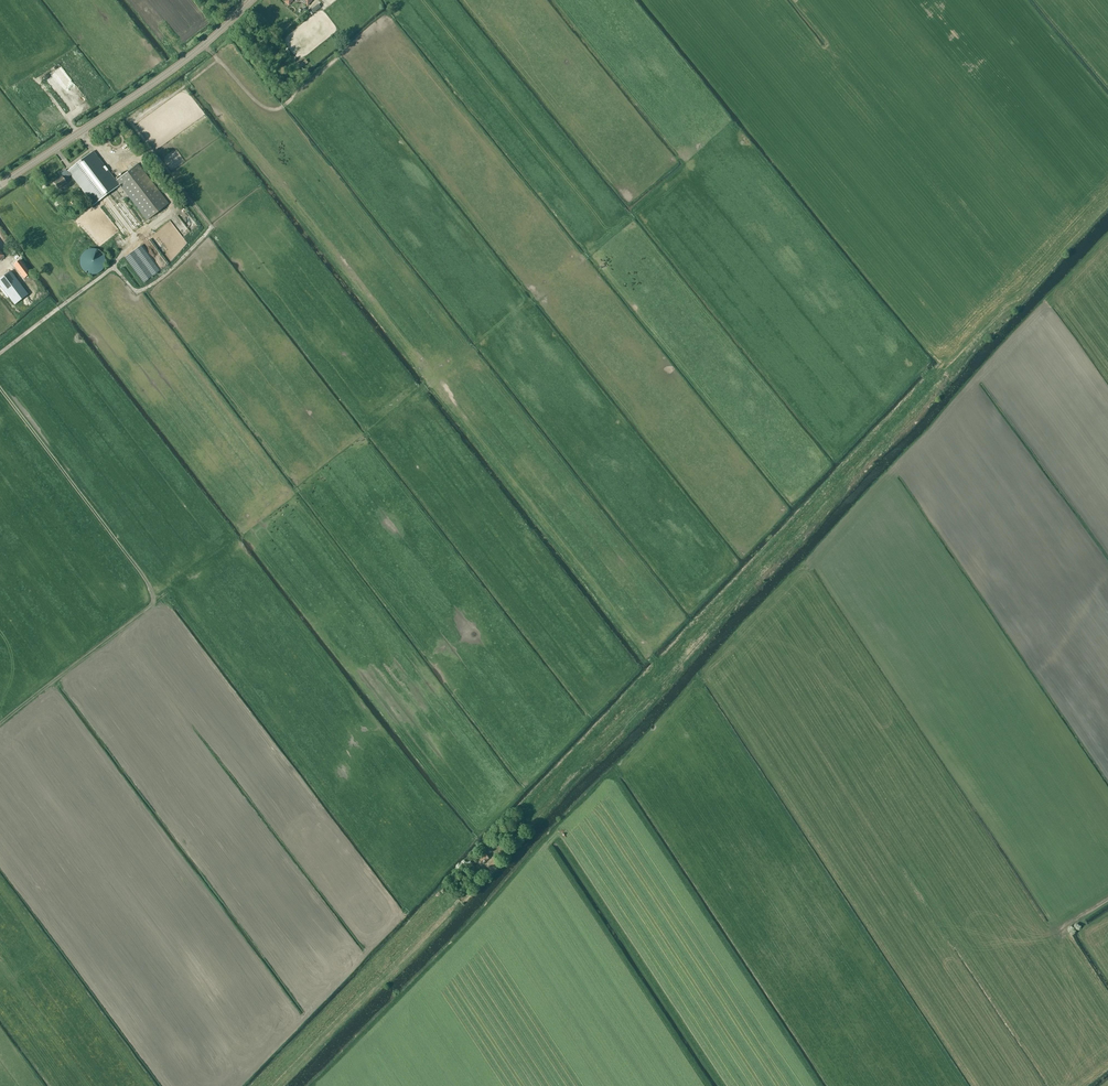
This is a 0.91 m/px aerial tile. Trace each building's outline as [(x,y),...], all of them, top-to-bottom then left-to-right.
[(62,65),(61,65),(65,60),(61,57),(53,65),(58,69),(62,65)] [(58,75),(73,99),(82,94),(72,78),(68,81),(68,80),(65,82),(60,75),(65,72),(63,69),(60,71),(61,73),(58,75)] [(109,149),(115,146),(125,141),(121,133),(105,142),(109,149)] [(138,163),(121,177),(116,180),(93,151),(67,171),(69,173),(63,177),(62,176),(53,183),(58,189),(66,182),(65,181),(71,177),(94,205),(98,203),(124,237),(168,203),(138,163)] [(161,226),(166,233),(173,228),(168,222),(161,226)] [(157,269),(167,262),(157,247),(156,246),(150,237),(143,240),(146,248),(143,244),(138,245),(133,248),(134,249),(150,273),(157,271),(157,269)] [(105,259),(104,256),(103,254),(102,252),(100,251),(97,249),(95,249),(92,248),(90,249),(87,249),(85,251),(83,252),(82,254),(80,256),(80,259),(79,261),(80,264),(80,266),(82,269),(83,271),(85,272),(87,273),(90,274),(92,274),(95,274),(97,273),(100,272),(102,271),(103,269),(104,266),(105,264),(105,261),(105,259)] [(18,257),(12,261),(22,274),(28,270),(18,257)] [(144,267),(139,270),(143,276),(148,273),(144,267)] [(14,305),(28,294),(10,270),(0,278),(0,286),(14,305)] [(483,857),(479,860),(483,864),(489,858),(484,851),(480,854),(483,857)]
